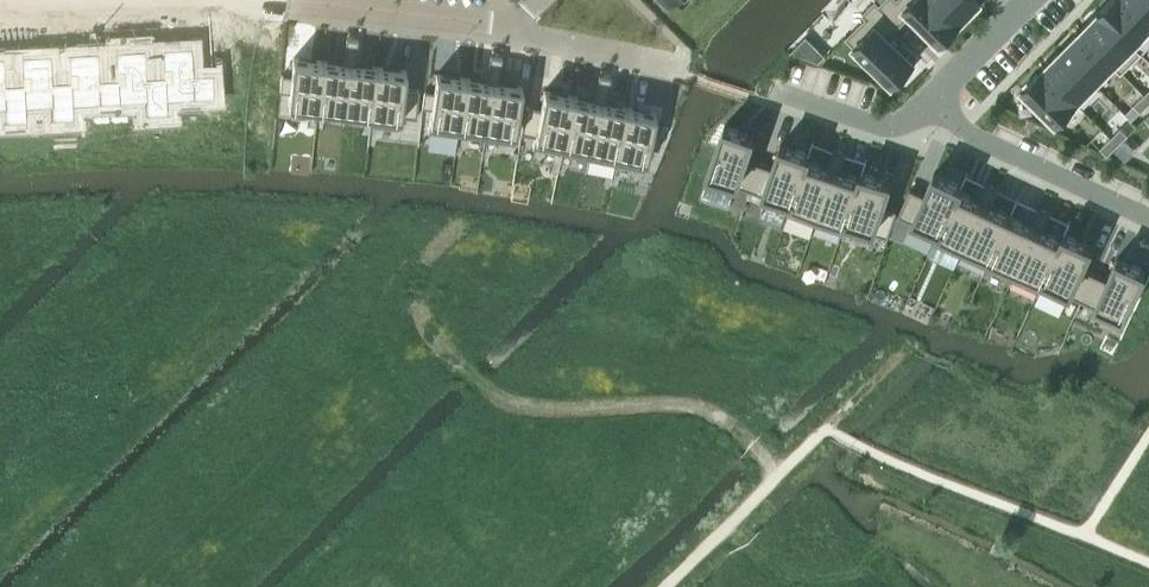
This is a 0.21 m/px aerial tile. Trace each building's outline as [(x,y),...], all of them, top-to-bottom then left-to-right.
[(846,36),(866,56),(865,58),(879,72),(880,70),(893,82),(897,78),(899,80),(912,66),(911,64),(915,60),(889,34),(900,23),(879,3),(880,2),(878,0),(874,0),(862,12),(866,16),(846,36)] [(879,3),(900,23),(911,12),(940,41),(960,20),(940,0),(882,0),(880,2),(879,3)] [(960,20),(964,16),(966,18),(979,5),(977,3),(980,0),(940,0),(960,20)] [(1099,10),(1133,44),(1133,43),(1148,27),(1148,22),(1127,0),(1109,0),(1099,10)] [(1148,22),(1148,0),(1127,0),(1148,22)] [(1099,10),(1080,30),(1114,63),(1113,64),(1121,72),(1141,51),(1133,43),(1133,44),(1099,10)] [(1080,30),(1061,49),(1095,82),(1113,64),(1114,63),(1080,30)] [(790,52),(819,62),(825,55),(806,36),(790,52)] [(346,37),(344,50),(356,51),(358,38),(346,37)] [(198,49),(168,51),(171,104),(201,102),(198,49)] [(1061,49),(1042,68),(1075,101),(1076,101),(1095,82),(1061,49)] [(344,50),(343,62),(349,63),(344,108),(370,111),(369,123),(370,123),(376,65),(355,63),(356,51),(344,50)] [(151,52),(122,54),(125,107),(155,105),(151,52)] [(105,55),(75,57),(79,110),(109,108),(105,55)] [(490,55),(488,67),(500,69),(502,56),(490,55)] [(281,73),(279,89),(289,90),(288,102),(317,105),(322,60),(293,56),(291,74),(281,73)] [(58,58),(28,60),(32,113),(62,111),(58,58)] [(322,60),(317,105),(344,108),(349,63),(343,62),(322,60)] [(0,62),(0,116),(16,115),(12,61),(0,62)] [(376,65),(370,123),(400,126),(401,114),(416,116),(419,88),(404,86),(406,69),(376,65)] [(465,76),(457,133),(484,137),(492,80),(498,81),(500,69),(488,67),(486,79),(465,76)] [(1042,68),(1022,88),(1032,98),(1031,100),(1044,113),(1046,111),(1060,125),(1080,105),(1076,101),(1075,101),(1042,68)] [(424,89),(421,105),(431,106),(428,129),(457,133),(465,76),(436,72),(433,90),(424,89)] [(598,74),(596,87),(607,89),(610,76),(598,74)] [(492,80),(484,137),(514,141),(522,85),(498,81),(492,80)] [(599,100),(588,156),(614,162),(626,105),(605,101),(607,89),(596,87),(593,99),(599,100)] [(525,103),(520,131),(534,134),(532,145),(561,151),(572,94),(544,89),(540,106),(525,103)] [(1134,103),(1141,110),(1148,102),(1148,98),(1144,93),(1134,103)] [(572,94),(561,151),(588,156),(599,100),(593,99),(572,94)] [(626,105),(614,162),(644,167),(648,145),(658,147),(661,131),(651,129),(655,111),(626,105)] [(706,181),(702,195),(729,204),(733,190),(735,191),(737,184),(750,189),(760,161),(747,156),(754,134),(725,124),(705,181),(706,181)] [(1121,127),(1111,137),(1118,143),(1128,133),(1121,127)] [(1111,137),(1101,147),(1108,154),(1118,143),(1111,137)] [(760,161),(750,189),(763,193),(761,200),(788,209),(789,210),(807,158),(808,158),(810,153),(781,143),(773,165),(760,161)] [(834,146),(830,156),(837,158),(843,160),(846,151),(834,146)] [(788,209),(787,212),(815,221),(834,167),(840,169),(843,160),(837,158),(830,156),(828,165),(808,158),(807,158),(789,210),(788,209)] [(834,167),(815,221),(844,231),(845,226),(844,225),(861,176),(860,176),(840,169),(834,167)] [(861,176),(844,225),(845,226),(872,235),(874,231),(888,236),(898,208),(883,203),(891,180),(861,170),(860,176),(861,176)] [(910,187),(898,213),(912,220),(909,226),(935,238),(936,239),(959,189),(960,190),(962,185),(934,171),(924,193),(910,187)] [(987,181),(982,190),(995,196),(999,186),(987,181)] [(935,238),(933,241),(960,253),(985,201),(991,204),(995,196),(982,190),(979,198),(960,190),(959,189),(936,239),(935,238)] [(985,201),(960,253),(986,265),(1011,213),(991,204),(985,201)] [(1039,205),(1034,214),(1046,220),(1051,210),(1039,205)] [(1011,213),(986,265),(1012,277),(1036,225),(1042,228),(1046,220),(1034,214),(1030,222),(1011,213)] [(1036,225),(1012,277),(1039,290),(1042,285),(1040,284),(1062,237),(1061,237),(1042,228),(1036,225)] [(1062,237),(1040,284),(1042,285),(1068,297),(1069,293),(1082,299),(1094,272),(1082,266),(1092,245),(1063,232),(1061,237),(1062,237)] [(1094,272),(1082,299),(1095,305),(1093,309),(1121,322),(1145,269),(1117,256),(1107,278),(1094,272)]
